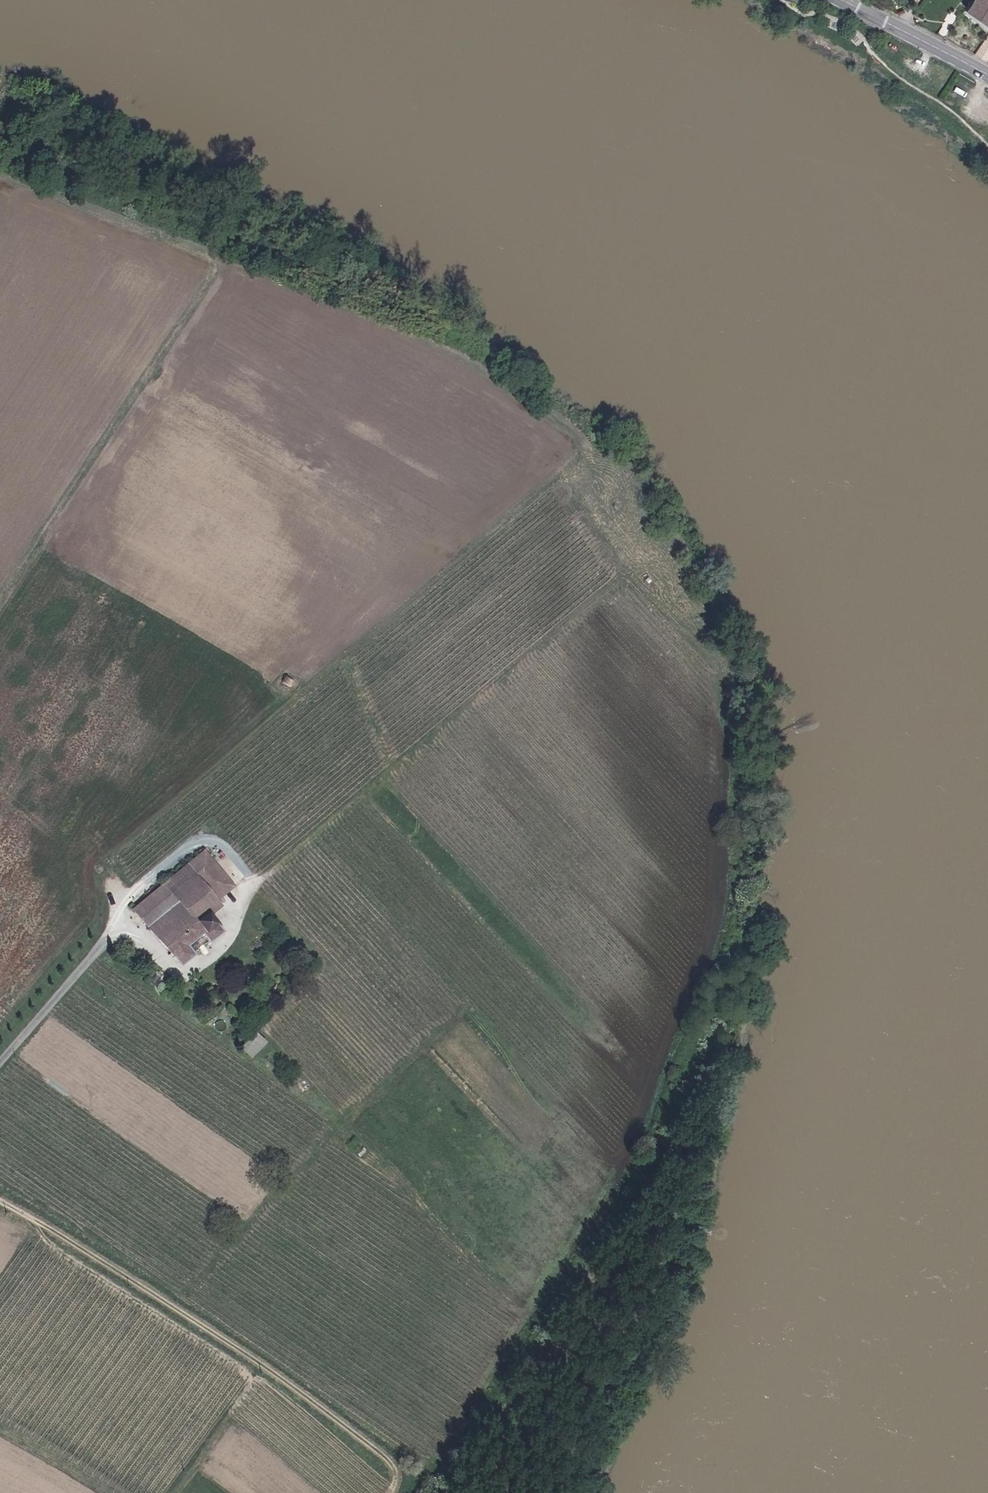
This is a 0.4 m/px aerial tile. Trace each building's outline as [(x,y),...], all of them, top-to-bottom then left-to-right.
[(962,10),(987,28),(987,0),(970,0),(962,10)] [(977,52),(987,60),(987,35),(977,52)] [(295,674),(287,670),(283,677),(292,681),(295,674)] [(197,922),(208,911),(219,901),(216,897),(234,882),(203,849),(135,910),(152,929),(180,904),(197,922)] [(200,947),(202,950),(206,946),(204,943),(210,937),(212,940),(224,929),(208,911),(197,922),(180,904),(152,929),(185,966),(192,959),(198,954),(195,951),(200,947)] [(256,1031),(241,1046),(252,1057),(267,1041),(256,1031)]
